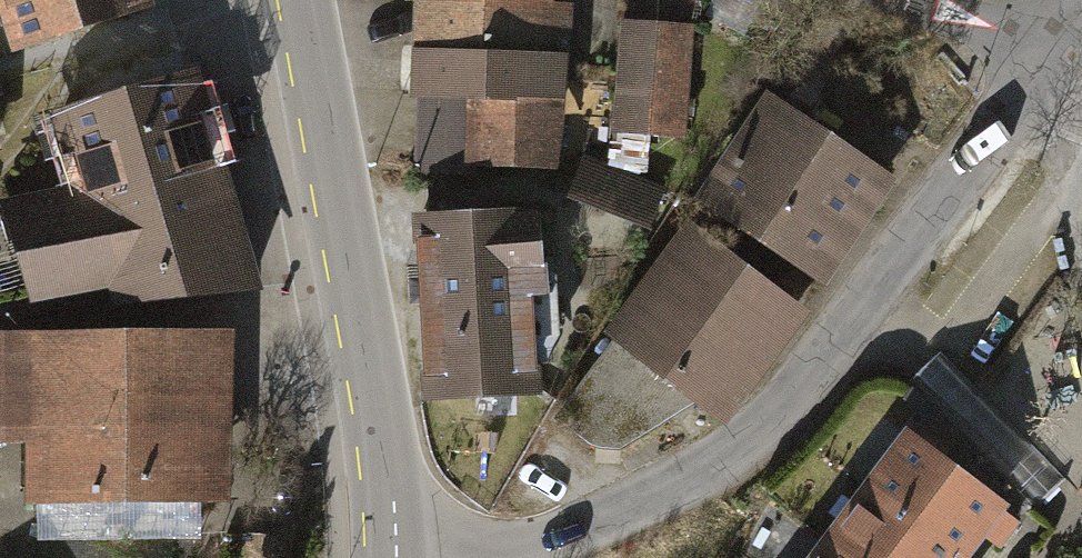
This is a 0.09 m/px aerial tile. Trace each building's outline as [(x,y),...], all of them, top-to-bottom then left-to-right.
[(156,0),(0,0),(0,5),(14,49),(157,3),(156,0)] [(419,48),(434,49),(560,55),(563,0),(421,0),(419,48)] [(688,24),(615,23),(612,135),(686,137),(688,24)] [(434,49),(428,170),(570,178),(576,56),(560,55),(434,49)] [(271,281),(210,66),(60,108),(81,183),(9,203),(38,306),(118,284),(129,321),(271,281)] [(833,284),(902,174),(772,94),(704,205),(833,284)] [(564,402),(553,216),(429,224),(440,409),(564,402)] [(805,315),(688,230),(612,340),(731,422),(805,315)] [(0,342),(0,458),(33,457),(34,510),(248,506),(244,337),(0,342)] [(1021,524),(902,435),(809,557),(995,557),(1021,524)]
